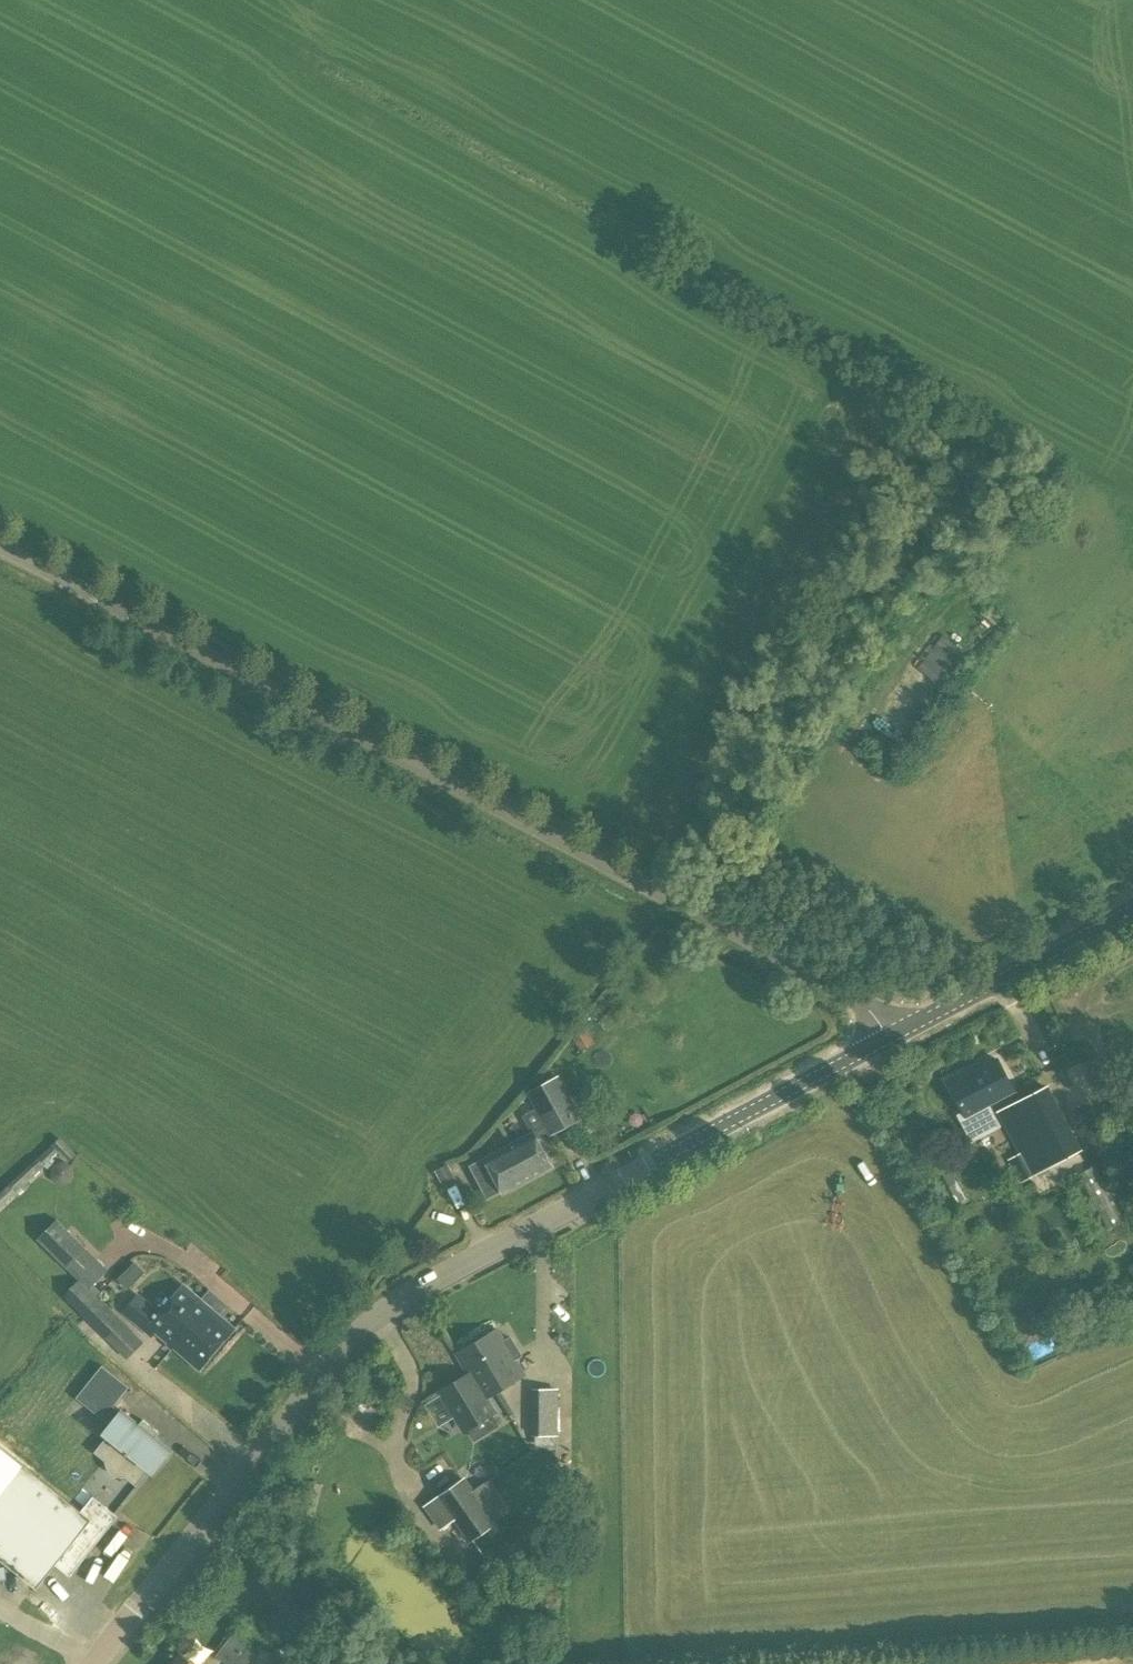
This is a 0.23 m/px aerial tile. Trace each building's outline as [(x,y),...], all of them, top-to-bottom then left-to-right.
[(943,635),(923,662),(947,681),(968,653),(943,635)] [(1014,1090),(997,1058),(970,1073),(968,1069),(947,1080),(964,1111),(957,1114),(972,1142),(1001,1126),(989,1103),(1014,1090)] [(544,1121),(575,1104),(559,1075),(529,1091),(544,1121)] [(1031,1175),(1081,1149),(1047,1085),(997,1112),(1031,1175)] [(502,1194),(553,1167),(533,1131),(469,1165),(487,1198),(500,1190),(502,1194)] [(60,1137),(52,1144),(53,1145),(0,1192),(0,1208),(18,1192),(20,1194),(30,1186),(27,1182),(45,1166),(44,1165),(58,1152),(67,1162),(76,1154),(60,1137)] [(444,1188),(457,1181),(447,1163),(435,1170),(444,1188)] [(1075,1175),(1092,1212),(1100,1209),(1110,1230),(1124,1223),(1097,1165),(1075,1175)] [(67,1268),(87,1248),(57,1219),(37,1239),(67,1268)] [(144,1342),(97,1295),(101,1292),(94,1285),(109,1270),(95,1256),(75,1276),(79,1280),(63,1295),(85,1317),(80,1322),(92,1334),(97,1329),(127,1359),(144,1342)] [(134,1261),(117,1277),(128,1288),(145,1272),(134,1261)] [(190,1311),(200,1300),(183,1285),(159,1311),(139,1293),(122,1312),(151,1337),(157,1331),(174,1346),(198,1318),(190,1311)] [(198,1318),(174,1346),(200,1368),(234,1329),(200,1300),(190,1311),(198,1318)] [(494,1391),(495,1392),(524,1374),(496,1329),(456,1353),(469,1374),(481,1366),(496,1390),(494,1391)] [(114,1406),(129,1386),(102,1365),(87,1385),(114,1406)] [(485,1398),(495,1392),(494,1391),(496,1390),(481,1366),(469,1374),(441,1391),(464,1429),(467,1427),(474,1438),(496,1425),(490,1414),(493,1411),(485,1398)] [(558,1435),(558,1389),(532,1389),(532,1435),(558,1435)] [(137,1426),(119,1412),(102,1434),(106,1437),(93,1453),(104,1462),(104,1465),(105,1467),(106,1470),(108,1472),(110,1474),(113,1476),(115,1477),(118,1478),(121,1478),(124,1478),(135,1487),(148,1470),(152,1473),(169,1451),(154,1439),(158,1434),(141,1420),(137,1426)] [(21,1466),(0,1493),(0,1562),(36,1590),(55,1566),(69,1578),(117,1517),(92,1497),(80,1512),(21,1466)] [(497,1522),(471,1487),(464,1477),(423,1506),(440,1529),(454,1520),(469,1542),(497,1522)] [(257,1653),(233,1634),(216,1655),(227,1663),(248,1663),(257,1653)] [(181,1653),(173,1663),(196,1663),(181,1653)]
